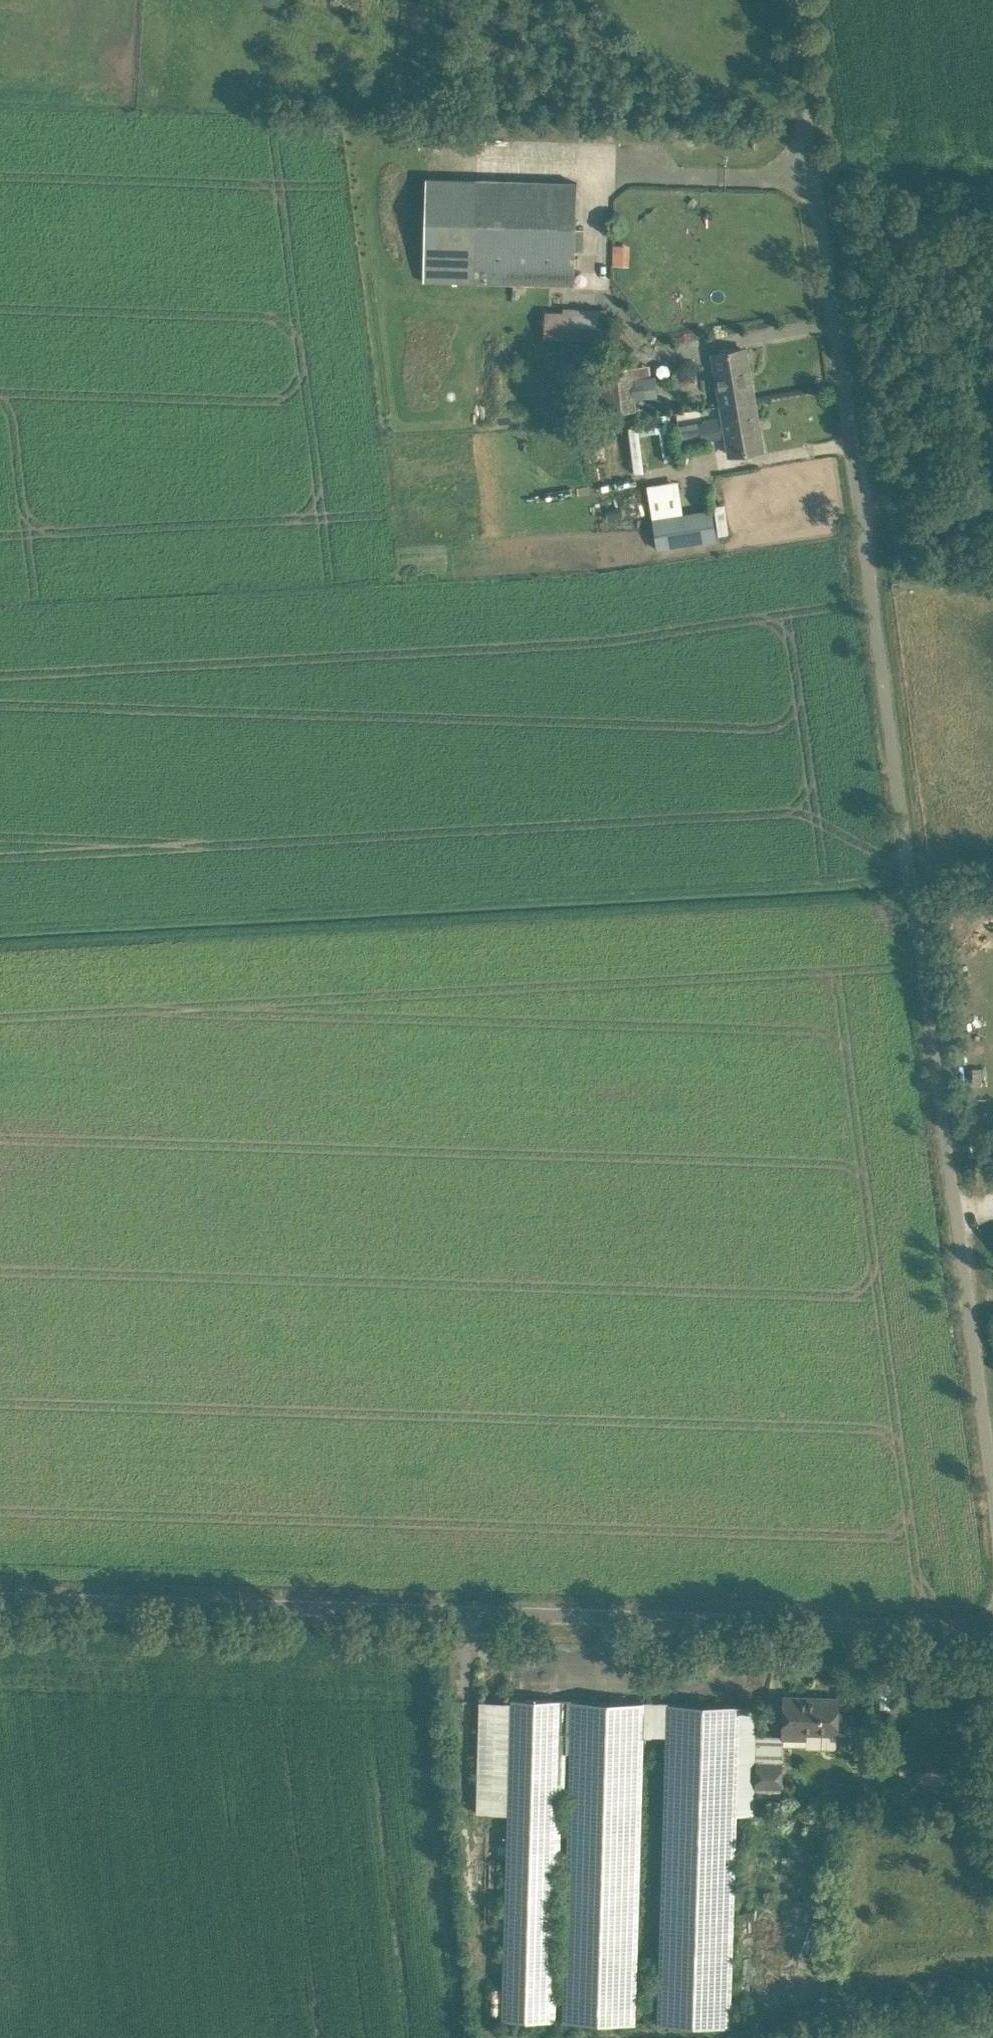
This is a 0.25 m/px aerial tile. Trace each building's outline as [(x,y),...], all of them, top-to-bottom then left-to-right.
[(574,285),(575,272),(575,250),(576,229),(577,182),(476,179),(427,178),(424,281),(472,282),(574,285)] [(576,229),(575,250),(584,250),(584,229),(576,229)] [(616,243),(616,264),(634,264),(634,243),(616,243)] [(545,338),(606,339),(607,308),(564,307),(563,311),(545,311),(545,338)] [(722,404),(753,399),(745,349),(713,354),(722,404)] [(634,394),(630,365),(591,370),(597,413),(644,406),(643,392),(634,394)] [(730,454),(742,452),(762,449),(753,399),(722,404),(730,454)] [(668,418),(633,420),(636,470),(646,469),(644,431),(669,429),(668,418)] [(681,443),(702,440),(700,422),(678,425),(681,443)] [(683,512),(677,480),(646,485),(657,549),(716,540),(710,508),(683,512)] [(963,1045),(964,1081),(989,1080),(988,1044),(963,1045)] [(784,1695),(783,1735),(805,1736),(806,1731),(838,1732),(839,1697),(784,1695)] [(479,1699),(476,1812),(507,1813),(502,2019),(510,2019),(556,2021),(556,2008),(561,1860),(561,1850),(562,1826),(563,1787),(567,1788),(568,1751),(571,1751),(571,1763),(569,1826),(568,1850),(566,1915),(563,2008),(563,2021),(635,2023),(636,2011),(643,1734),(666,1735),(659,2012),(659,2024),(730,2026),(737,1812),(754,1812),(754,1798),(755,1787),(755,1772),(756,1759),(757,1734),(757,1704),(511,1697),(511,1700),(479,1699)] [(755,1772),(755,1787),(756,1787),(756,1796),(781,1796),(781,1788),(782,1788),(783,1760),(756,1759),(755,1772)] [(832,1834),(833,1818),(803,1816),(802,1831),(832,1834)]
